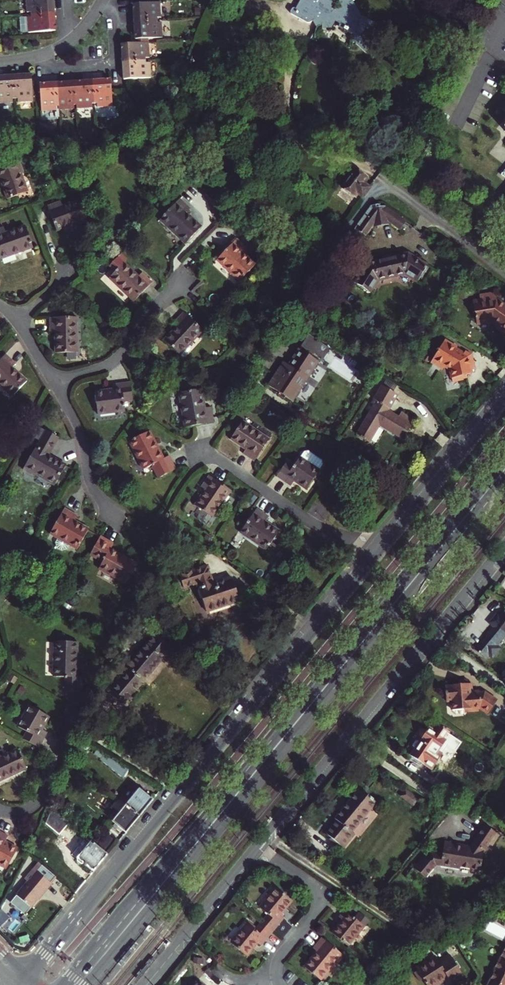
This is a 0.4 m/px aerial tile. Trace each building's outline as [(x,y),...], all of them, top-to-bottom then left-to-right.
[(31,14),(56,12),(55,0),(26,0),(27,12),(31,11),(31,14)] [(299,1),(303,4),(298,15),(295,13),(293,18),(310,27),(313,26),(317,33),(321,29),(323,30),(324,34),(337,35),(341,27),(345,29),(344,36),(356,44),(355,46),(361,49),(360,51),(371,57),(385,33),(365,20),(363,21),(362,20),(352,5),(354,3),(351,0),(350,0),(348,1),(347,0),(300,0),(299,1)] [(132,5),(133,23),(156,22),(156,19),(160,19),(159,4),(132,5)] [(56,12),(31,14),(32,16),(28,17),(29,33),(57,30),(56,12)] [(157,25),(156,22),(133,23),(133,30),(134,42),(161,40),(160,24),(157,25)] [(120,46),(122,63),(145,62),(145,60),(149,59),(148,44),(120,46)] [(145,65),(145,62),(122,63),(122,64),(122,81),(149,80),(149,65),(145,65)] [(32,72),(14,73),(15,96),(17,96),(18,100),(33,99),(32,72)] [(14,73),(0,74),(0,102),(12,101),(12,96),(15,96),(14,73)] [(111,79),(94,80),(95,103),(98,103),(98,107),(112,107),(111,79)] [(76,80),(58,81),(59,105),(59,109),(74,108),(74,105),(77,104),(76,80)] [(94,80),(76,80),(77,104),(77,108),(92,108),(92,103),(95,103),(94,80)] [(59,105),(58,81),(40,82),(41,109),(56,109),(56,105),(59,105)] [(0,162),(0,179),(6,196),(25,188),(18,170),(21,169),(16,156),(0,162)] [(496,176),(504,184),(504,165),(496,176)] [(366,177),(356,169),(342,187),(344,189),(341,192),(347,196),(350,193),(353,195),(354,194),(356,196),(358,193),(362,197),(370,187),(363,181),(366,177)] [(178,192),(158,213),(184,236),(199,219),(184,206),(189,201),(178,192)] [(57,197),(44,202),(54,227),(84,215),(77,196),(59,202),(57,197)] [(361,227),(358,230),(366,235),(374,224),(376,227),(389,225),(389,223),(390,221),(400,228),(406,221),(385,206),(381,207),(381,205),(371,206),(357,225),(361,227)] [(0,225),(0,256),(30,244),(23,223),(4,230),(2,224),(0,225)] [(233,227),(214,249),(237,269),(251,253),(239,242),(244,237),(233,227)] [(405,274),(418,282),(428,266),(409,254),(367,264),(354,282),(369,293),(378,280),(405,274)] [(124,259),(110,273),(135,296),(152,277),(142,268),(139,272),(124,259)] [(498,301),(497,297),(497,291),(481,293),(481,298),(474,299),(477,323),(491,321),(498,326),(497,328),(504,333),(504,305),(498,301)] [(186,307),(177,317),(182,321),(168,337),(183,349),(205,324),(186,307)] [(76,316),(50,317),(51,331),(57,331),(58,351),(78,350),(76,316)] [(443,343),(428,366),(440,373),(442,370),(447,373),(450,387),(461,384),(460,383),(464,382),(464,379),(467,379),(466,375),(469,374),(472,373),(468,359),(467,359),(462,356),(461,358),(453,352),(450,350),(451,349),(443,343)] [(284,363),(269,386),(292,401),(319,361),(300,349),(289,366),(284,363)] [(0,361),(0,386),(13,398),(27,383),(12,369),(16,365),(6,355),(0,361)] [(94,381),(93,403),(120,404),(121,395),(130,396),(130,378),(113,377),(112,382),(94,381)] [(196,389),(174,394),(180,428),(209,422),(206,407),(200,408),(196,389)] [(358,427),(351,438),(364,446),(375,429),(391,438),(391,439),(399,445),(411,426),(397,417),(394,421),(384,415),(394,399),(379,389),(367,408),(370,410),(359,428),(358,427)] [(244,419),(232,436),(248,446),(244,451),(255,459),(270,437),(244,419)] [(161,453),(146,427),(125,439),(150,477),(175,463),(167,450),(161,453)] [(46,431),(23,470),(36,478),(37,475),(59,488),(64,480),(60,478),(67,467),(50,456),(60,439),(46,431)] [(285,457),(274,472),(289,482),(292,476),(305,485),(322,460),(321,457),(307,447),(303,447),(293,462),(285,457)] [(231,489),(211,474),(203,486),(207,488),(196,504),(213,515),(231,489)] [(257,507),(241,530),(267,549),(280,530),(266,520),(269,515),(257,507)] [(69,544),(77,548),(89,529),(74,520),(77,515),(65,508),(51,532),(59,537),(56,542),(57,547),(61,550),(67,549),(69,544)] [(113,543),(100,536),(90,554),(102,562),(99,567),(126,583),(137,564),(110,548),(113,543)] [(184,587),(189,586),(199,582),(201,588),(199,589),(206,612),(240,601),(232,578),(214,584),(208,566),(180,575),(184,587)] [(486,657),(490,661),(499,650),(494,646),(497,642),(499,644),(504,636),(504,637),(504,613),(503,612),(499,617),(501,618),(497,623),(494,622),(493,623),(494,625),(492,628),(490,627),(481,637),(484,639),(476,648),(473,646),(471,649),(477,655),(480,652),(486,657)] [(111,690),(125,702),(142,683),(143,683),(172,650),(155,635),(126,668),(129,671),(126,673),(125,672),(111,690)] [(55,642),(55,677),(66,677),(66,691),(84,691),(84,677),(78,676),(78,642),(55,642)] [(480,652),(477,655),(484,660),(486,657),(480,652)] [(445,689),(446,691),(440,692),(443,705),(448,705),(450,714),(462,711),(465,714),(473,713),(476,708),(487,715),(495,702),(482,694),(468,691),(462,692),(460,692),(457,691),(455,689),(454,687),(445,689)] [(27,732),(23,739),(39,748),(47,733),(42,730),(49,718),(30,706),(18,727),(27,732)] [(436,731),(430,728),(429,730),(425,729),(422,731),(421,734),(422,737),(420,740),(421,742),(412,755),(432,769),(444,752),(440,750),(449,738),(446,736),(450,731),(446,728),(447,727),(443,725),(442,725),(440,724),(436,731)] [(26,768),(18,750),(2,758),(0,753),(0,780),(26,768)] [(128,769),(102,754),(99,759),(122,778),(128,769)] [(124,804),(138,816),(152,799),(138,788),(124,804)] [(334,818),(337,821),(327,833),(344,847),(356,833),(353,831),(376,802),(359,788),(334,818)] [(111,821),(125,833),(138,816),(124,804),(121,802),(112,813),(115,816),(111,821)] [(69,822),(52,809),(48,816),(45,824),(60,834),(69,822)] [(470,846),(463,847),(464,850),(456,851),(456,848),(445,850),(447,864),(437,866),(433,875),(431,874),(426,886),(441,892),(446,878),(448,874),(451,874),(451,878),(471,874),(471,872),(478,870),(480,874),(487,873),(488,870),(485,850),(487,850),(490,845),(493,846),(501,836),(485,825),(470,846)] [(0,833),(0,865),(8,870),(19,850),(5,843),(8,837),(0,833)] [(83,863),(92,872),(107,854),(86,837),(83,840),(88,843),(78,855),(76,857),(76,858),(76,860),(77,862),(79,864),(81,864),(83,863)] [(72,854),(76,858),(76,857),(78,855),(88,843),(83,840),(72,854)] [(27,883),(15,896),(16,897),(10,904),(21,914),(27,907),(28,908),(40,893),(41,894),(50,884),(49,883),(55,877),(38,863),(23,880),(27,883)] [(268,920),(262,929),(257,938),(247,932),(233,953),(250,964),(260,949),(264,952),(284,921),(279,918),(289,904),(272,893),(259,914),(268,920)] [(342,920),(332,932),(348,945),(368,918),(359,911),(355,917),(344,909),(338,916),(342,920)] [(0,914),(0,928),(1,929),(12,919),(2,910),(0,914)] [(317,952),(305,967),(320,980),(341,953),(322,937),(313,948),(317,952)] [(504,953),(500,951),(494,962),(498,964),(495,970),(496,972),(490,983),(489,984),(504,984),(504,951),(504,953)] [(418,970),(415,972),(421,981),(424,979),(428,984),(435,984),(447,977),(452,984),(464,976),(450,954),(439,961),(437,958),(429,963),(427,961),(416,968),(418,970)]
